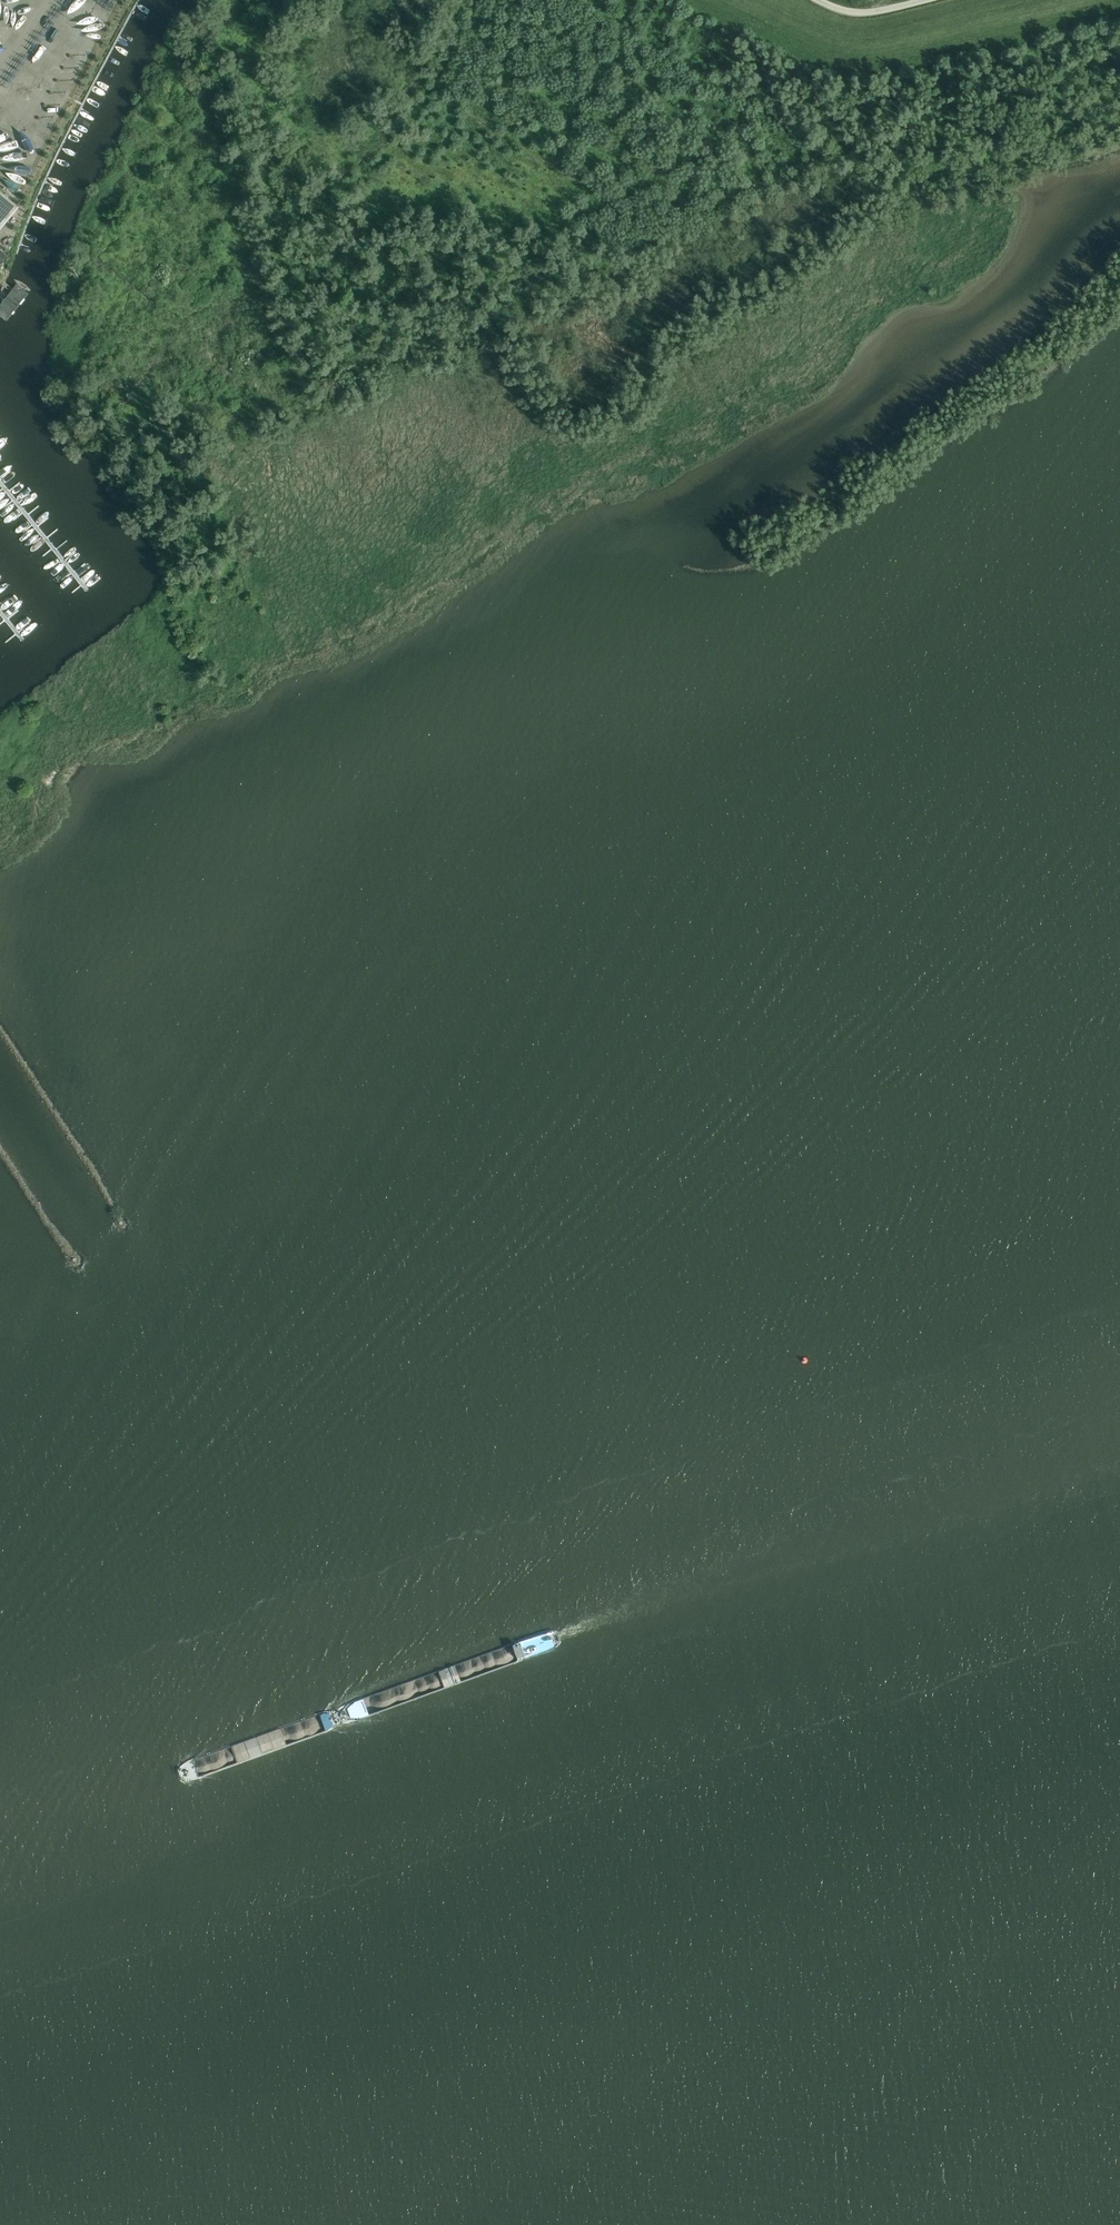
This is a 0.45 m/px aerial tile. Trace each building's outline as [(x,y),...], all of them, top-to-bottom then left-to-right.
[(19,206),(0,191),(0,230),(19,206)]
